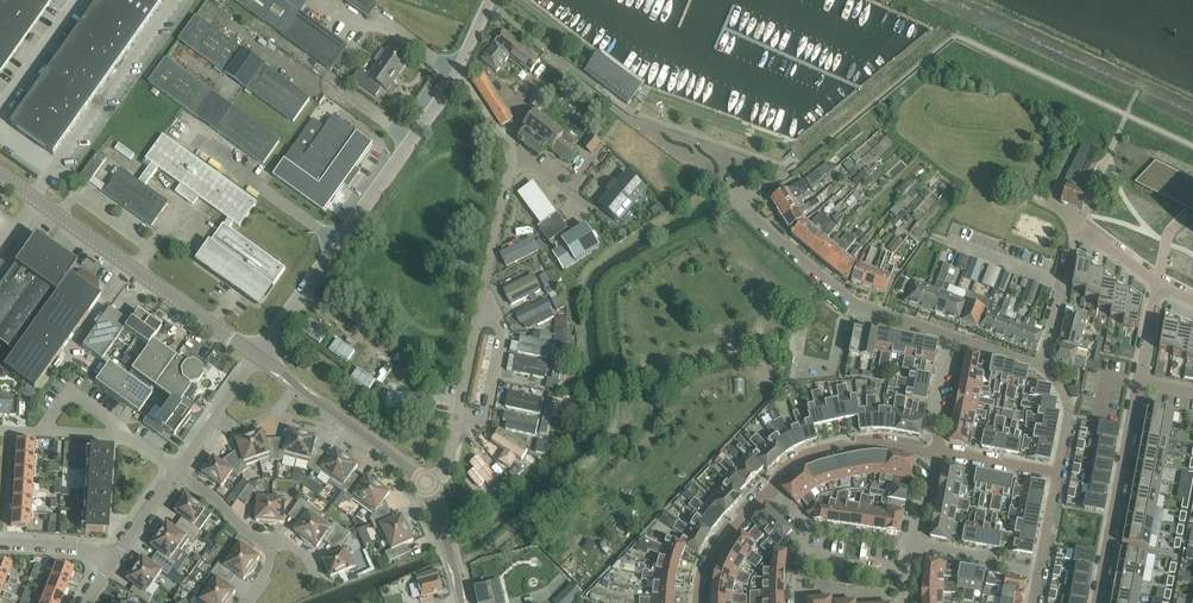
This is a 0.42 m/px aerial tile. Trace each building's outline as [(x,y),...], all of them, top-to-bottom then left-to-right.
[(20,0),(0,0),(0,3),(12,11),(20,0)] [(53,155),(164,0),(99,0),(10,125),(53,155)] [(28,0),(20,0),(12,11),(33,26),(44,11),(28,0)] [(44,11),(52,0),(28,0),(44,11)] [(330,70),(347,47),(301,13),(310,0),(233,0),(330,70)] [(368,17),(377,5),(371,0),(344,0),(368,17)] [(12,11),(0,3),(0,26),(1,26),(12,11)] [(33,26),(12,11),(1,26),(23,42),(33,26)] [(179,40),(293,122),(310,99),(196,17),(179,40)] [(1,26),(0,28),(0,48),(12,57),(23,42),(1,26)] [(540,61),(538,59),(516,42),(517,41),(504,31),(482,60),(497,72),(508,58),(510,56),(531,72),(540,61)] [(268,42),(264,48),(279,57),(283,51),(268,42)] [(1,72),(12,57),(0,48),(0,71),(1,72)] [(376,97),(382,87),(387,91),(408,62),(389,49),(371,75),(360,68),(352,79),(376,97)] [(603,51),(594,62),(586,72),(603,85),(603,86),(627,105),(645,82),(603,51)] [(149,82),(263,164),(279,141),(165,59),(149,82)] [(483,73),(472,80),(501,126),(512,119),(483,73)] [(302,83),(301,90),(315,92),(316,85),(302,83)] [(572,147),(571,146),(576,140),(575,139),(566,132),(565,134),(536,111),(522,128),(525,130),(518,140),(539,157),(547,146),(552,151),(552,150),(563,158),(569,163),(578,152),(572,147)] [(372,144),(369,141),(357,133),(356,133),(334,117),(325,129),(313,120),(273,176),(323,212),(343,185),(348,189),(361,171),(355,168),(372,144)] [(592,153),(600,142),(589,134),(581,145),(592,153)] [(138,182),(144,187),(158,168),(181,185),(176,192),(193,205),(198,197),(228,218),(211,242),(210,242),(196,262),(259,307),(273,287),(272,287),(285,269),(229,228),(233,222),(239,226),(256,203),(163,136),(146,159),(152,163),(138,182)] [(128,162),(135,154),(118,141),(111,150),(128,162)] [(1081,178),(1095,150),(1083,145),(1077,157),(1065,183),(1067,184),(1061,201),(1070,205),(1077,187),(1081,178)] [(1095,151),(1095,150),(1081,178),(1090,182),(1103,154),(1095,151)] [(81,176),(89,182),(106,159),(98,153),(81,176)] [(1134,182),(1166,198),(1192,212),(1192,178),(1155,159),(1141,174),(1134,182)] [(848,171),(853,167),(847,161),(843,165),(848,171)] [(857,173),(853,167),(848,171),(853,177),(857,173)] [(121,170),(104,193),(151,227),(167,204),(144,187),(138,182),(121,170)] [(811,188),(817,183),(824,177),(818,170),(805,181),(811,188)] [(868,178),(862,172),(853,181),(858,187),(868,178)] [(614,182),(611,186),(632,204),(643,191),(642,190),(644,188),(628,174),(627,176),(625,175),(617,185),(614,182)] [(808,192),(809,191),(803,181),(771,199),(777,210),(808,192)] [(818,183),(812,188),(811,189),(814,193),(821,187),(818,183)] [(540,222),(554,212),(533,184),(519,194),(540,222)] [(611,193),(600,205),(602,207),(600,209),(615,221),(616,219),(620,222),(632,208),(630,207),(632,204),(611,186),(608,190),(611,193)] [(1089,192),(1077,187),(1070,205),(1082,209),(1089,192)] [(399,203),(402,197),(388,189),(385,195),(399,203)] [(810,197),(808,192),(777,210),(783,220),(805,207),(802,201),(810,197)] [(843,200),(850,209),(858,202),(851,194),(843,200)] [(805,207),(783,220),(789,230),(805,220),(802,215),(820,204),(817,199),(805,207)] [(664,209),(659,203),(655,206),(660,213),(664,209)] [(605,216),(598,211),(596,214),(602,219),(605,216)] [(904,211),(898,215),(902,222),(909,217),(904,211)] [(796,229),(791,234),(792,235),(801,243),(823,216),(820,213),(810,225),(807,223),(799,227),(797,230),(796,229)] [(590,234),(585,226),(565,239),(561,233),(567,229),(556,215),(539,228),(555,251),(551,253),(564,271),(600,248),(594,240),(590,234)] [(842,215),(835,221),(839,224),(845,217),(842,215)] [(832,223),(823,216),(801,243),(810,250),(832,223)] [(837,227),(832,223),(810,250),(818,257),(831,243),(826,239),(837,227)] [(835,237),(831,243),(818,257),(827,265),(852,236),(848,233),(840,242),(835,237)] [(56,249),(35,234),(24,249),(13,264),(14,265),(0,285),(0,326),(56,249)] [(856,240),(852,236),(827,265),(836,272),(849,258),(844,254),(856,240)] [(898,237),(888,248),(894,253),(903,242),(898,237)] [(532,239),(499,254),(506,269),(538,254),(532,239)] [(540,252),(546,249),(540,240),(536,243),(540,252)] [(859,246),(849,258),(836,272),(846,280),(847,281),(851,275),(850,275),(853,272),(856,264),(855,263),(857,261),(854,257),(861,248),(859,246)] [(871,248),(870,252),(864,267),(858,265),(851,282),(862,286),(870,269),(876,250),(871,248)] [(938,250),(940,261),(953,259),(951,248),(938,250)] [(56,249),(0,326),(0,342),(13,351),(54,293),(55,293),(76,263),(58,250),(57,250),(56,249)] [(870,269),(862,286),(873,290),(887,256),(890,256),(891,255),(882,252),(875,271),(870,269)] [(965,269),(971,258),(960,253),(955,265),(965,269)] [(892,256),(891,255),(890,256),(887,256),(873,290),(884,295),(891,277),(885,275),(892,256)] [(972,259),(966,274),(977,278),(983,263),(972,259)] [(1085,298),(1092,265),(1077,262),(1072,289),(1086,292),(1085,298)] [(994,289),(1001,270),(989,265),(981,284),(994,289)] [(1092,265),(1085,298),(1099,301),(1097,308),(1098,308),(1104,274),(1091,271),(1092,265)] [(949,269),(947,274),(944,282),(933,313),(947,318),(954,297),(946,294),(955,271),(949,269)] [(1011,274),(1001,270),(994,289),(1004,293),(1011,274)] [(934,290),(927,287),(920,308),(933,313),(944,282),(947,274),(941,271),(934,290)] [(546,273),(539,277),(557,311),(564,308),(546,273)] [(3,367),(24,382),(33,389),(100,296),(95,293),(74,278),(69,274),(3,367)] [(1104,274),(1098,308),(1111,311),(1110,317),(1111,317),(1117,284),(1104,281),(1105,274),(1104,274)] [(910,281),(901,277),(896,291),(905,294),(910,281)] [(540,292),(532,278),(504,292),(511,307),(540,292)] [(1029,280),(1028,280),(1023,278),(1020,287),(1026,289),(1029,280)] [(1029,280),(1026,289),(1021,301),(1029,304),(1029,305),(1031,306),(1040,284),(1029,280)] [(913,282),(905,302),(920,308),(927,287),(913,282)] [(296,301),(302,285),(294,283),(289,299),(296,301)] [(1118,284),(1117,284),(1111,317),(1124,320),(1123,326),(1124,326),(1130,293),(1116,291),(1118,284)] [(954,297),(947,318),(960,323),(968,301),(971,294),(967,292),(963,301),(954,297)] [(1130,293),(1124,326),(1138,329),(1143,302),(1129,299),(1130,293)] [(989,301),(971,294),(968,301),(960,323),(978,329),(978,330),(987,305),(989,301)] [(999,317),(992,335),(1007,340),(1016,315),(1007,312),(1011,303),(1010,303),(1011,300),(1007,299),(1006,301),(1005,301),(999,317)] [(551,313),(552,312),(547,301),(516,316),(521,327),(533,321),(537,329),(554,320),(551,313)] [(995,303),(989,301),(987,305),(978,330),(992,335),(999,317),(991,313),(995,303)] [(135,338),(151,317),(142,311),(141,313),(137,310),(128,323),(109,309),(82,347),(101,361),(120,335),(125,339),(129,334),(135,338)] [(1067,314),(1062,333),(1082,337),(1087,319),(1086,319),(1088,313),(1075,309),(1073,316),(1067,314)] [(1021,317),(1016,315),(1007,340),(1021,346),(1030,320),(1025,319),(1023,326),(1019,324),(1021,317)] [(151,317),(135,338),(147,347),(131,370),(154,386),(175,356),(174,347),(164,349),(152,340),(161,327),(157,325),(159,323),(151,317)] [(558,326),(567,326),(567,317),(557,317),(558,326)] [(320,344),(329,332),(311,320),(303,331),(320,344)] [(1036,323),(1030,320),(1021,346),(1036,352),(1043,333),(1034,330),(1036,323)] [(1173,356),(1179,325),(1164,323),(1159,350),(1173,352),(1173,355),(1173,356)] [(1179,326),(1179,325),(1173,356),(1187,358),(1186,361),(1187,361),(1192,331),(1179,329),(1179,326)] [(855,332),(854,334),(855,337),(857,339),(860,340),(862,339),(864,337),(865,334),(864,332),(862,330),(860,329),(857,330),(855,332)] [(878,331),(867,329),(863,348),(874,351),(878,331)] [(878,331),(874,351),(882,352),(880,359),(879,365),(877,377),(882,378),(883,366),(889,367),(890,361),(885,360),(891,333),(878,331)] [(902,336),(891,333),(885,360),(890,361),(891,354),(898,356),(902,336)] [(1062,333),(1059,343),(1079,349),(1087,351),(1089,345),(1080,343),(1082,337),(1062,333)] [(902,336),(898,356),(904,357),(902,369),(908,370),(914,338),(902,336)] [(549,357),(551,345),(520,338),(518,351),(549,357)] [(914,338),(908,370),(913,371),(915,359),(922,361),(925,340),(914,338)] [(356,351),(338,339),(330,351),(348,363),(356,351)] [(922,361),(920,367),(919,372),(925,373),(927,362),(934,363),(938,343),(925,340),(922,361)] [(1079,349),(1059,343),(1057,343),(1053,360),(1055,363),(1062,364),(1066,350),(1077,354),(1079,349)] [(555,363),(554,367),(551,379),(558,381),(559,379),(561,380),(568,381),(571,367),(562,366),(563,359),(566,347),(558,345),(556,357),(555,363)] [(1076,357),(1077,354),(1066,350),(1062,364),(1073,367),(1084,370),(1086,360),(1076,357)] [(512,377),(543,383),(549,357),(518,351),(512,377)] [(967,352),(964,371),(980,375),(982,368),(986,369),(985,376),(990,377),(992,364),(978,361),(980,355),(967,352)] [(504,366),(511,368),(514,355),(507,353),(504,366)] [(185,363),(175,356),(154,386),(171,399),(162,411),(184,426),(190,418),(188,416),(190,412),(178,404),(190,388),(189,384),(197,383),(203,376),(201,367),(194,362),(185,363)] [(993,360),(992,364),(990,377),(989,380),(995,381),(993,393),(999,394),(1001,384),(1005,364),(1005,362),(993,360)] [(108,362),(94,382),(138,413),(152,394),(108,362)] [(1017,366),(1005,364),(1001,384),(1007,385),(1006,392),(1005,398),(1010,399),(1011,393),(1016,367),(1017,367),(1017,366)] [(1164,367),(1157,366),(1155,375),(1163,376),(1164,367)] [(1028,370),(1017,367),(1016,367),(1011,393),(1010,399),(1010,401),(1014,401),(1016,389),(1024,390),(1028,370)] [(377,381),(359,368),(350,380),(368,393),(377,381)] [(964,371),(961,383),(981,387),(983,376),(985,376),(986,369),(982,368),(980,375),(964,371)] [(892,377),(891,382),(928,390),(931,378),(911,374),(909,381),(892,377)] [(17,392),(32,403),(39,393),(33,389),(24,382),(17,392)] [(928,390),(891,382),(888,382),(887,386),(908,390),(906,398),(926,402),(928,390)] [(811,384),(814,399),(815,405),(807,407),(811,420),(813,427),(824,424),(818,398),(817,391),(816,383),(811,384)] [(961,383),(959,395),(979,399),(980,392),(987,394),(988,388),(981,387),(961,383)] [(1028,384),(1026,391),(1024,390),(1023,395),(1036,397),(1049,400),(1051,388),(1028,384)] [(846,385),(842,386),(843,393),(847,419),(859,417),(859,411),(857,397),(849,398),(846,385)] [(839,400),(832,402),(836,422),(847,419),(843,393),(842,386),(837,387),(838,394),(839,400)] [(821,390),(817,391),(818,398),(824,424),(836,422),(832,402),(824,403),(821,390)] [(410,395),(389,391),(386,405),(407,409),(410,395)] [(541,410),(543,400),(509,392),(505,410),(534,417),(536,408),(541,410)] [(979,399),(959,395),(956,407),(977,411),(978,404),(993,407),(994,402),(979,399)] [(9,417),(9,415),(16,415),(17,397),(0,396),(0,417),(9,417)] [(859,411),(859,417),(860,432),(872,430),(872,396),(867,397),(867,403),(868,410),(859,411)] [(876,396),(872,396),(872,430),(884,431),(886,409),(877,409),(877,403),(876,396)] [(894,411),(886,409),(884,431),(895,432),(901,397),(897,396),(895,404),(894,411)] [(906,398),(901,397),(895,432),(907,434),(911,414),(904,412),(905,406),(906,398)] [(1035,405),(1028,403),(1022,402),(1021,407),(1039,410),(1054,413),(1057,401),(1049,400),(1036,397),(1035,405)] [(1009,404),(1010,399),(1005,398),(1003,408),(1011,410),(1012,405),(1009,404)] [(911,414),(907,434),(919,436),(923,416),(916,415),(917,408),(918,403),(913,402),(911,414)] [(553,406),(545,404),(543,417),(551,418),(553,406)] [(977,411),(956,407),(954,418),(974,422),(976,416),(982,417),(981,420),(984,420),(986,413),(977,411)] [(1145,421),(1171,426),(1174,411),(1154,408),(1154,410),(1147,409),(1145,421)] [(802,424),(800,417),(798,410),(793,412),(795,419),(798,425),(805,444),(817,441),(813,427),(811,420),(802,424)] [(1027,412),(1026,420),(1057,426),(1059,414),(1054,413),(1039,410),(1037,417),(1031,416),(1032,413),(1027,412)] [(184,426),(162,411),(154,422),(147,416),(142,423),(157,433),(161,428),(173,436),(176,433),(178,434),(184,426)] [(535,439),(539,423),(505,414),(502,423),(507,424),(505,431),(535,439)] [(789,429),(786,423),(783,417),(778,420),(782,426),(794,449),(805,444),(798,425),(789,429)] [(998,430),(994,451),(1005,453),(1011,427),(1007,426),(1006,432),(1002,431),(1005,418),(996,417),(995,423),(999,424),(998,430)] [(974,422),(954,418),(952,430),(981,436),(983,428),(980,428),(979,431),(973,430),(974,422)] [(774,421),(778,428),(781,433),(773,438),(785,455),(794,449),(782,426),(778,420),(774,421)] [(1057,426),(1026,420),(1025,428),(1028,428),(1029,426),(1036,428),(1034,435),(1055,438),(1057,426)] [(542,421),(539,433),(547,435),(550,423),(542,421)] [(1011,427),(1005,453),(1018,455),(1021,435),(1015,434),(1016,428),(1017,422),(1012,421),(1011,427)] [(1145,421),(1145,422),(1142,434),(1169,439),(1171,426),(1145,421)] [(986,428),(982,448),(994,451),(998,430),(999,424),(995,423),(993,430),(986,428)] [(1100,424),(1098,436),(1117,440),(1119,427),(1100,424)] [(981,436),(952,430),(949,442),(970,446),(971,439),(978,441),(977,443),(980,443),(981,436)] [(285,444),(277,444),(277,460),(283,460),(284,457),(296,460),(304,432),(300,431),(296,432),(290,431),(287,444),(285,444)] [(277,460),(277,444),(268,444),(267,445),(262,432),(257,433),(253,433),(248,434),(258,462),(270,457),(272,461),(277,460)] [(308,434),(304,432),(296,460),(309,464),(308,468),(312,471),(321,457),(313,451),(317,438),(311,436),(308,434)] [(258,462),(248,434),(245,436),(242,439),(236,441),(241,454),(239,454),(233,459),(243,473),(247,469),(246,466),(258,462)] [(757,434),(753,438),(758,443),(776,463),(785,455),(773,438),(766,444),(757,434)] [(1142,434),(1142,436),(1140,448),(1166,453),(1169,439),(1142,434)] [(528,454),(498,435),(491,445),(505,454),(498,464),(510,471),(517,461),(522,464),(528,454)] [(1034,435),(1033,440),(1027,439),(1027,437),(1024,436),(1023,444),(1052,450),(1055,438),(1034,435)] [(1117,440),(1098,436),(1096,448),(1115,452),(1117,440)] [(758,443),(753,438),(750,441),(755,446),(759,450),(753,457),(764,468),(767,471),(776,463),(758,443)] [(536,439),(534,454),(545,456),(547,441),(536,439)] [(34,456),(35,442),(15,440),(14,455),(34,456)] [(753,457),(745,449),(740,444),(737,447),(746,457),(741,462),(756,476),(764,468),(753,457)] [(1052,450),(1023,444),(1021,452),(1024,452),(1025,449),(1031,451),(1030,458),(1050,462),(1052,450)] [(113,449),(90,448),(84,532),(107,533),(113,449)] [(1115,452),(1096,448),(1093,460),(1113,464),(1115,452)] [(1140,448),(1140,449),(1137,461),(1164,466),(1166,453),(1140,448)] [(321,457),(312,471),(318,475),(320,472),(330,480),(331,480),(348,456),(344,454),(340,453),(335,450),(327,461),(321,457)] [(502,473),(482,451),(470,461),(490,483),(502,473)] [(869,454),(861,455),(864,475),(869,474),(875,473),(875,454),(869,454)] [(885,474),(889,455),(875,454),(875,473),(880,473),(879,483),(883,484),(885,474)] [(34,456),(14,455),(14,469),(33,470),(34,456)] [(861,455),(848,458),(853,477),(859,475),(864,475),(861,455)] [(902,457),(889,455),(885,474),(893,475),(891,482),(896,483),(902,457)] [(331,480),(330,480),(328,483),(346,495),(353,485),(356,481),(350,477),(358,466),(353,462),(352,460),(350,458),(349,457),(348,456),(331,480)] [(902,457),(896,483),(901,483),(902,478),(910,479),(914,459),(902,457)] [(243,473),(233,459),(226,464),(225,466),(214,458),(210,463),(207,464),(205,466),(204,468),(205,469),(203,473),(222,487),(232,472),(238,476),(243,473)] [(725,458),(722,462),(747,485),(756,476),(741,462),(736,468),(731,464),(725,458)] [(848,458),(834,461),(839,480),(853,477),(848,458)] [(1113,464),(1093,460),(1091,472),(1110,476),(1113,464)] [(839,480),(834,461),(820,465),(827,483),(839,480)] [(1137,461),(1137,462),(1135,475),(1161,480),(1164,466),(1137,461)] [(747,485),(722,462),(719,465),(725,470),(729,474),(724,479),(727,483),(739,494),(747,485)] [(519,465),(509,473),(514,479),(523,471),(519,465)] [(820,465),(806,470),(815,487),(820,486),(827,483),(820,465)] [(945,465),(942,477),(942,478),(973,484),(974,478),(963,476),(965,469),(945,465)] [(14,469),(13,484),(32,485),(33,470),(14,469)] [(806,470),(793,479),(814,506),(815,505),(817,507),(818,502),(814,497),(809,491),(815,487),(806,470)] [(989,474),(977,472),(973,492),(981,493),(978,508),(983,508),(986,494),(989,474)] [(1091,472),(1089,484),(1108,488),(1110,476),(1091,472)] [(1001,476),(989,474),(986,494),(993,495),(992,502),(996,503),(1001,476)] [(1135,475),(1135,476),(1132,489),(1159,494),(1161,480),(1135,475)] [(996,503),(992,502),(990,510),(999,512),(1002,497),(1009,499),(1013,479),(1001,476),(996,503)] [(346,495),(343,498),(350,503),(352,500),(362,507),(380,483),(376,481),(372,481),(367,477),(359,489),(353,485),(346,495)] [(942,478),(942,477),(940,490),(960,494),(961,487),(972,489),(973,484),(942,478)] [(305,485),(316,492),(320,486),(309,479),(305,485)] [(814,506),(793,479),(782,490),(797,504),(801,499),(810,510),(814,506)] [(492,488),(496,494),(506,486),(501,480),(492,488)] [(1024,488),(1018,487),(1017,487),(1018,484),(1015,483),(1013,491),(1043,497),(1045,485),(1025,481),(1024,488)] [(887,493),(881,492),(871,489),(870,494),(882,497),(881,504),(884,505),(886,505),(887,503),(895,504),(894,512),(900,513),(902,506),(905,507),(908,490),(903,489),(904,484),(901,483),(896,483),(891,482),(891,487),(889,486),(887,493)] [(383,486),(380,483),(362,507),(373,515),(370,519),(371,522),(386,515),(381,505),(389,493),(385,490),(383,486)] [(727,483),(723,487),(719,491),(734,505),(742,497),(739,494),(727,483)] [(32,485),(13,484),(12,498),(31,499),(32,485)] [(1108,488),(1089,484),(1087,496),(1106,500),(1108,488)] [(238,499),(246,504),(256,491),(248,485),(238,499)] [(1132,489),(1130,502),(1156,507),(1159,494),(1132,489)] [(940,490),(938,502),(968,507),(970,502),(959,500),(960,494),(940,490)] [(716,495),(710,500),(725,514),(726,514),(730,510),(729,510),(734,505),(719,491),(716,495)] [(1043,497),(1013,491),(1012,499),(1015,500),(1015,497),(1022,498),(1021,505),(1041,509),(1043,497)] [(686,492),(683,495),(691,502),(694,498),(686,492)] [(828,510),(827,523),(839,525),(843,492),(838,493),(836,503),(829,502),(828,510)] [(843,492),(839,525),(850,527),(853,506),(846,505),(848,492),(843,492)] [(859,507),(853,506),(850,527),(862,528),(866,497),(866,496),(861,495),(859,507)] [(815,505),(814,506),(810,510),(807,513),(814,521),(827,523),(828,510),(822,510),(824,496),(819,497),(818,502),(817,507),(815,505)] [(1106,500),(1087,496),(1084,509),(1104,512),(1106,500)] [(182,526),(196,536),(203,525),(197,521),(205,510),(186,497),(183,501),(181,499),(180,501),(179,504),(178,508),(175,512),(186,520),(182,526)] [(866,497),(862,528),(873,530),(876,509),(869,508),(870,502),(873,503),(874,498),(866,497)] [(12,498),(11,512),(30,514),(31,499),(12,498)] [(269,525),(271,499),(258,498),(256,521),(262,522),(265,524),(269,525)] [(271,499),(269,525),(273,524),(277,523),(283,524),(285,500),(271,499)] [(297,516),(307,503),(301,499),(291,512),(297,516)] [(695,499),(692,502),(718,523),(725,514),(710,500),(705,506),(700,503),(695,499)] [(718,523),(692,502),(689,506),(699,514),(694,520),(694,521),(711,533),(718,523)] [(938,502),(935,513),(935,514),(955,517),(957,510),(968,512),(968,507),(938,502)] [(1130,502),(1127,516),(1153,521),(1156,507),(1130,502)] [(307,503),(297,516),(303,521),(295,532),(299,535),(301,539),(304,542),(322,518),(324,515),(307,503)] [(887,503),(886,505),(888,505),(887,511),(888,512),(885,532),(899,534),(903,513),(900,513),(894,512),(895,504),(887,503)] [(883,510),(876,509),(873,530),(885,532),(888,512),(887,511),(888,505),(886,505),(884,505),(883,510)] [(1019,511),(1013,510),(1013,507),(1010,507),(1009,515),(1038,520),(1041,509),(1021,505),(1019,511)] [(752,521),(756,526),(747,536),(751,540),(775,515),(766,507),(752,521)] [(977,511),(975,518),(974,524),(967,523),(963,544),(975,546),(981,511),(977,511)] [(986,512),(981,511),(975,546),(987,548),(990,527),(983,526),(986,512)] [(30,514),(11,512),(10,527),(29,528),(30,514)] [(666,513),(665,514),(663,516),(704,543),(711,533),(694,521),(690,527),(666,513)] [(935,514),(935,513),(933,526),(962,531),(964,523),(961,522),(960,525),(954,524),(955,517),(935,514)] [(993,513),(990,527),(987,548),(999,550),(1000,543),(1001,538),(1002,533),(1002,529),(995,528),(998,514),(993,513)] [(47,534),(55,534),(55,533),(56,515),(50,514),(49,523),(48,522),(47,531),(42,531),(42,533),(47,533),(47,534)] [(386,515),(371,522),(374,529),(378,528),(383,540),(386,539),(386,538),(410,527),(407,524),(404,521),(402,516),(389,522),(386,515)] [(783,523),(775,515),(751,540),(755,543),(764,534),(769,538),(783,523)] [(1038,520),(1009,515),(1008,520),(1017,521),(1016,528),(1036,532),(1038,520)] [(663,516),(661,520),(685,535),(680,544),(686,547),(699,553),(704,543),(663,516)] [(1151,534),(1153,521),(1127,516),(1124,529),(1151,534)] [(322,518),(304,542),(308,544),(312,544),(317,548),(325,536),(331,541),(340,527),(334,522),(332,525),(322,518)] [(769,538),(765,542),(760,547),(763,551),(773,541),(778,547),(792,532),(783,523),(769,538)] [(160,531),(157,534),(181,551),(189,540),(192,542),(196,536),(182,526),(178,532),(167,524),(163,529),(160,531)] [(933,526),(930,538),(950,541),(952,534),(958,535),(958,538),(961,538),(962,531),(933,526)] [(350,533),(340,527),(331,541),(340,547),(350,533)] [(386,538),(386,539),(392,550),(385,553),(389,562),(404,555),(400,547),(413,541),(411,536),(411,531),(410,527),(386,538)] [(1002,533),(1001,538),(1034,544),(1036,532),(1016,528),(1015,535),(1002,533)] [(1148,548),(1151,534),(1124,529),(1122,543),(1148,548)] [(757,546),(741,532),(731,545),(753,561),(751,565),(756,568),(762,559),(752,552),(757,546)] [(181,551),(157,534),(155,537),(154,541),(151,546),(162,554),(158,560),(172,570),(177,563),(174,561),(181,551)] [(252,544),(239,535),(234,541),(240,545),(232,556),(253,571),(255,567),(256,563),(259,558),(248,550),(252,544)] [(664,546),(642,538),(637,542),(656,549),(656,548),(681,557),(686,547),(680,544),(668,537),(664,546)] [(1001,538),(1000,543),(1013,545),(1011,552),(1032,556),(1034,544),(1001,538)] [(656,549),(637,542),(632,548),(647,553),(648,550),(660,555),(658,563),(678,568),(681,557),(656,548),(656,549)] [(731,545),(724,557),(742,567),(746,561),(751,565),(753,561),(731,545)] [(329,574),(331,578),(355,567),(350,554),(353,553),(351,548),(323,561),(325,566),(325,569),(326,573),(327,575),(329,574)] [(1074,549),(1071,562),(1094,566),(1096,553),(1077,550),(1074,549)] [(1121,550),(1120,551),(1118,563),(1144,568),(1147,555),(1121,550)] [(771,567),(766,566),(762,566),(758,571),(763,571),(765,572),(784,573),(787,553),(774,551),(771,567)] [(253,571),(232,556),(225,566),(219,562),(215,568),(228,578),(232,572),(243,580),(247,576),(250,574),(253,571)] [(35,563),(32,570),(39,572),(44,558),(35,557),(33,562),(35,563)] [(742,567),(724,557),(718,570),(749,582),(751,576),(739,572),(742,567)] [(136,564),(133,568),(154,582),(162,572),(168,576),(172,570),(158,560),(154,566),(143,558),(139,562),(136,564)] [(6,580),(11,565),(0,561),(0,578),(6,580)] [(621,561),(615,566),(629,570),(632,571),(649,575),(675,580),(678,569),(678,568),(658,563),(656,572),(643,570),(635,568),(636,566),(626,564),(626,562),(621,561)] [(926,561),(923,574),(944,577),(957,579),(958,574),(945,572),(946,565),(926,561)] [(1070,572),(1069,574),(1091,578),(1094,566),(1071,562),(1071,564),(1074,564),(1073,572),(1070,572)] [(55,563),(50,577),(68,583),(73,570),(55,563)] [(1118,563),(1118,564),(1116,577),(1142,582),(1144,568),(1118,563)] [(629,570),(615,566),(613,569),(635,573),(634,578),(641,579),(641,580),(654,581),(654,590),(674,592),(675,580),(649,575),(632,571),(629,570)] [(961,567),(958,584),(957,587),(965,589),(964,595),(963,601),(967,601),(973,569),(961,567)] [(133,568),(131,571),(130,575),(127,580),(138,588),(134,594),(147,602),(149,602),(153,597),(147,593),(154,582),(133,568)] [(215,568),(202,586),(208,590),(227,602),(230,602),(231,601),(232,597),(235,592),(224,584),(228,578),(215,568)] [(973,569),(967,601),(972,602),(974,590),(981,592),(985,571),(973,569)] [(39,572),(32,570),(29,577),(36,580),(39,572)] [(424,598),(442,592),(437,570),(416,577),(424,598)] [(749,582),(718,570),(717,570),(713,584),(714,584),(733,589),(735,583),(747,587),(749,582)] [(763,571),(762,578),(754,578),(752,582),(751,584),(762,585),(783,585),(784,585),(784,573),(765,572),(763,571)] [(944,577),(923,574),(923,575),(923,587),(957,589),(957,587),(958,584),(944,584),(944,577)] [(1070,587),(1089,590),(1091,578),(1069,574),(1067,586),(1070,587)] [(1006,575),(1005,583),(993,581),(994,578),(987,577),(985,584),(986,584),(994,585),(1025,591),(1027,579),(1006,575)] [(50,577),(45,590),(62,597),(68,583),(50,577)] [(1116,577),(1115,577),(1113,590),(1139,595),(1142,582),(1116,577)] [(15,602),(17,601),(19,598),(5,593),(6,590),(3,588),(6,580),(0,578),(0,597),(15,602)] [(16,586),(18,581),(10,578),(8,583),(16,586)] [(475,585),(474,585),(479,602),(494,602),(489,582),(475,585)] [(572,583),(552,602),(553,602),(572,602),(582,593),(572,583)] [(714,584),(712,599),(746,602),(746,597),(733,596),(733,589),(714,584)] [(762,585),(761,591),(750,592),(750,598),(783,597),(783,585),(762,585)] [(1025,591),(994,585),(993,591),(995,591),(994,594),(989,593),(990,589),(985,587),(982,595),(1002,599),(1023,602),(1025,591)] [(628,589),(631,599),(637,597),(634,587),(628,589)] [(957,589),(923,587),(922,601),(923,601),(943,600),(943,593),(956,594),(957,589)] [(1089,590),(1070,587),(1068,596),(1062,595),(1062,597),(1087,602),(1089,590)] [(25,589),(22,597),(28,599),(31,592),(25,589)] [(40,602),(60,602),(62,597),(45,590),(40,602)] [(208,590),(201,600),(195,596),(190,602),(191,602),(227,602),(208,590)] [(640,601),(647,602),(673,602),(674,592),(654,590),(653,598),(646,598),(640,598),(640,601)] [(1113,591),(1111,602),(1138,602),(1139,595),(1113,590),(1113,591)]
